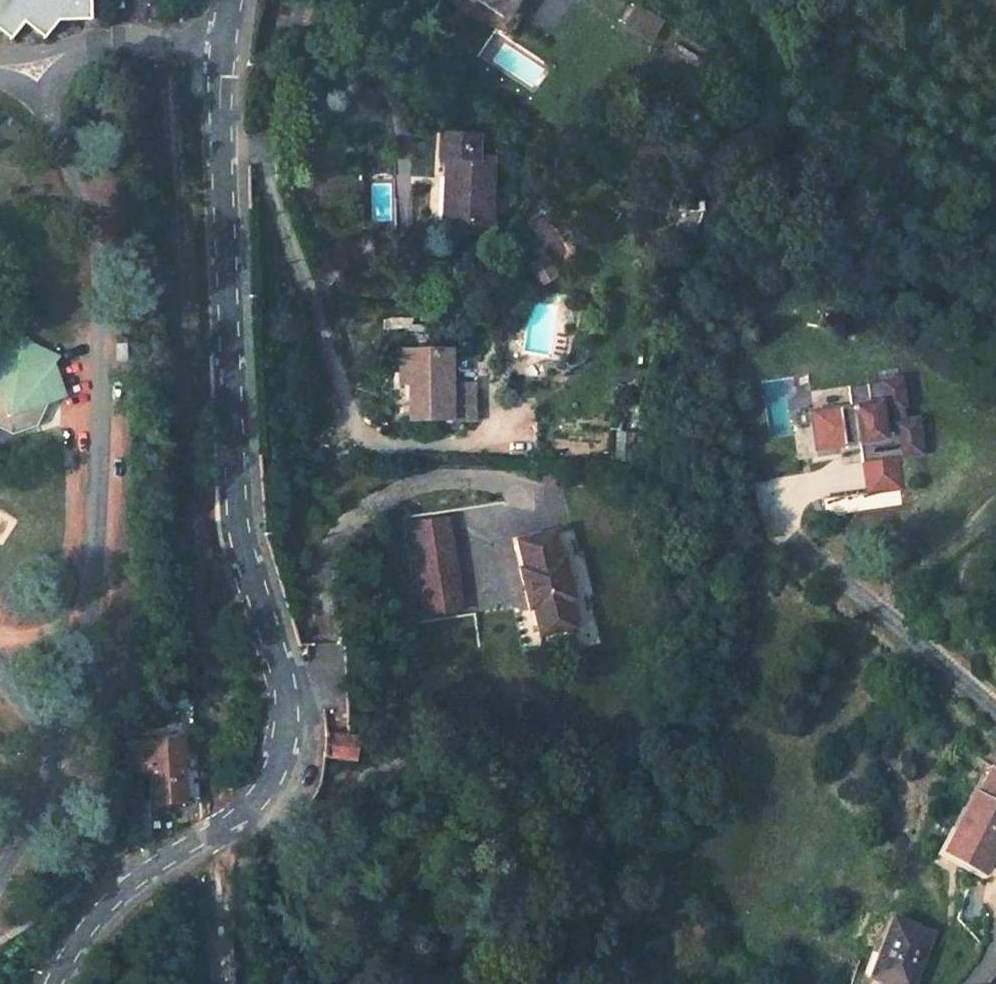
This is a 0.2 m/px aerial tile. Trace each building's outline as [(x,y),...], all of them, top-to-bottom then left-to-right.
[(9,39),(23,21),(43,38),(55,21),(89,20),(88,0),(0,0),(0,32),(9,39)] [(502,16),(513,0),(479,0),(502,16)] [(449,177),(447,221),(489,223),(491,198),(494,158),(474,156),(476,134),(442,132),(441,155),(444,156),(443,176),(449,177)] [(437,185),(436,221),(447,221),(448,185),(437,185)] [(491,198),(489,223),(500,223),(501,211),(510,212),(511,198),(491,198)] [(469,222),(468,234),(488,234),(489,223),(469,222)] [(0,334),(0,348),(16,344),(20,346),(20,342),(24,327),(0,334)] [(11,436),(34,428),(46,406),(62,400),(52,368),(50,360),(20,346),(16,344),(0,348),(0,430),(11,436)] [(20,346),(50,360),(52,368),(59,359),(35,351),(20,346)] [(410,383),(411,419),(452,418),(451,351),(400,350),(401,383),(410,383)] [(848,410),(814,414),(819,451),(858,446),(861,464),(863,463),(867,493),(899,489),(895,459),(923,455),(918,423),(906,424),(901,382),(845,389),(848,410)] [(458,516),(418,519),(426,610),(466,606),(458,516)] [(559,533),(525,540),(530,567),(525,568),(533,607),(538,606),(543,633),(578,626),(572,599),(577,598),(569,559),(564,560),(559,533)] [(323,729),(322,757),(355,758),(356,743),(364,744),(364,733),(323,729)] [(149,769),(151,804),(184,801),(182,766),(180,738),(177,738),(160,740),(147,740),(125,742),(126,770),(149,769)] [(945,850),(986,872),(995,854),(995,769),(993,767),(980,794),(976,792),(945,850)] [(869,976),(889,983),(914,983),(934,933),(892,918),(869,976)]
